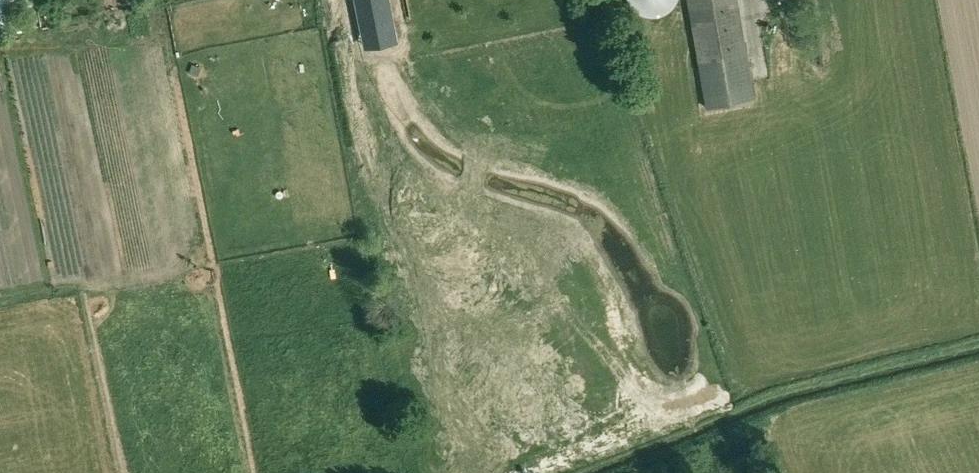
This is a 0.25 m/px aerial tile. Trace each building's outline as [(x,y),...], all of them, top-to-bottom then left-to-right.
[(21,30),(16,7),(49,0),(0,0),(0,34),(21,30)] [(108,11),(134,7),(133,0),(106,0),(108,11)] [(364,36),(395,30),(389,0),(357,0),(364,36)] [(628,0),(628,1),(629,2),(629,3),(630,3),(630,4),(631,5),(631,6),(632,6),(632,7),(633,8),(634,9),(635,10),(636,10),(636,11),(637,12),(638,12),(639,13),(640,14),(641,14),(642,14),(643,15),(644,15),(645,16),(646,16),(647,16),(648,16),(649,16),(650,17),(651,17),(652,17),(653,17),(654,17),(655,17),(656,17),(657,16),(658,16),(659,16),(660,16),(661,15),(662,15),(663,15),(664,14),(665,14),(666,13),(667,13),(668,12),(669,11),(670,11),(670,10),(671,10),(672,9),(672,8),(673,7),(674,7),(674,6),(675,5),(676,4),(676,3),(677,2),(677,1),(677,0),(678,0),(628,0)] [(697,58),(706,109),(715,108),(754,101),(736,0),(687,0),(697,58)]
